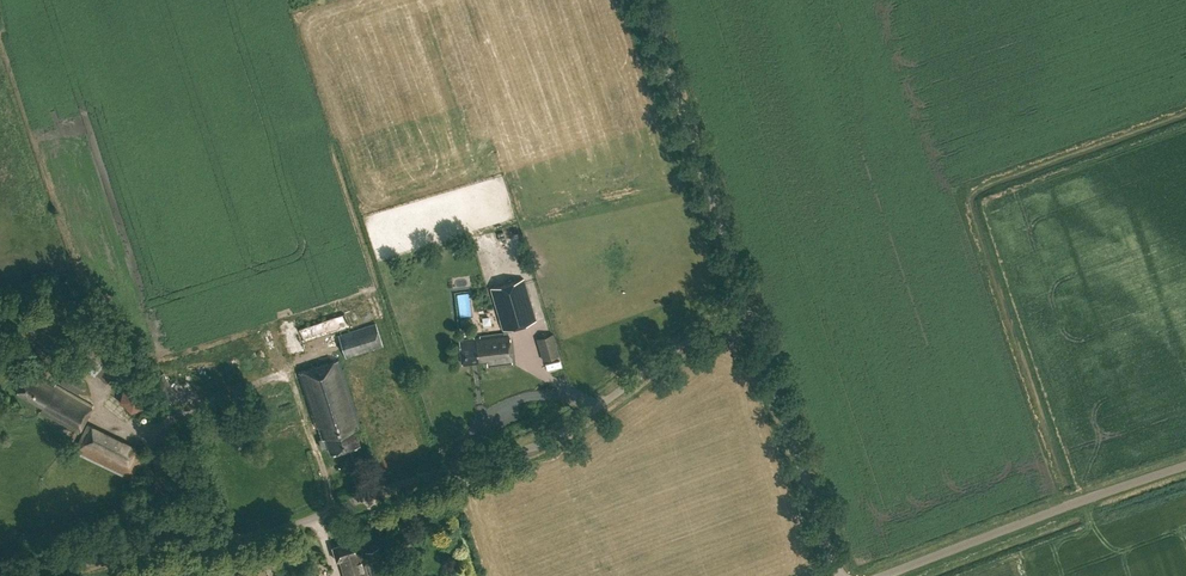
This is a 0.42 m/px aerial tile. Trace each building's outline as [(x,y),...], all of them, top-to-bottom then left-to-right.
[(536,320),(523,278),(491,288),(503,330),(504,330),(505,333),(469,337),(470,339),(460,340),(462,363),(486,360),(487,366),(512,363),(508,328),(536,320)] [(304,338),(345,325),(341,312),(300,325),(304,338)] [(346,357),(383,345),(381,340),(377,329),(375,323),(339,335),(346,357)] [(554,333),(536,338),(543,360),(560,355),(554,333)] [(98,336),(77,362),(104,384),(115,371),(110,367),(120,354),(98,336)] [(360,427),(339,360),(298,372),(315,427),(318,426),(321,438),(319,438),(322,447),(328,446),(330,452),(360,443),(355,428),(360,427)] [(54,366),(51,373),(57,377),(61,370),(54,366)] [(54,385),(27,370),(16,391),(42,406),(39,411),(77,433),(93,405),(55,383),(54,385)] [(80,390),(85,382),(68,372),(62,380),(80,390)] [(149,393),(138,382),(124,387),(120,401),(131,412),(146,408),(149,393)] [(138,469),(146,453),(87,424),(74,451),(131,479),(136,468),(138,469)] [(357,539),(332,546),(337,560),(340,559),(345,575),(368,575),(361,553),(362,553),(357,539)] [(379,548),(365,552),(371,575),(377,575),(387,573),(379,548)] [(259,564),(235,572),(236,575),(266,575),(264,569),(261,570),(259,564)]
